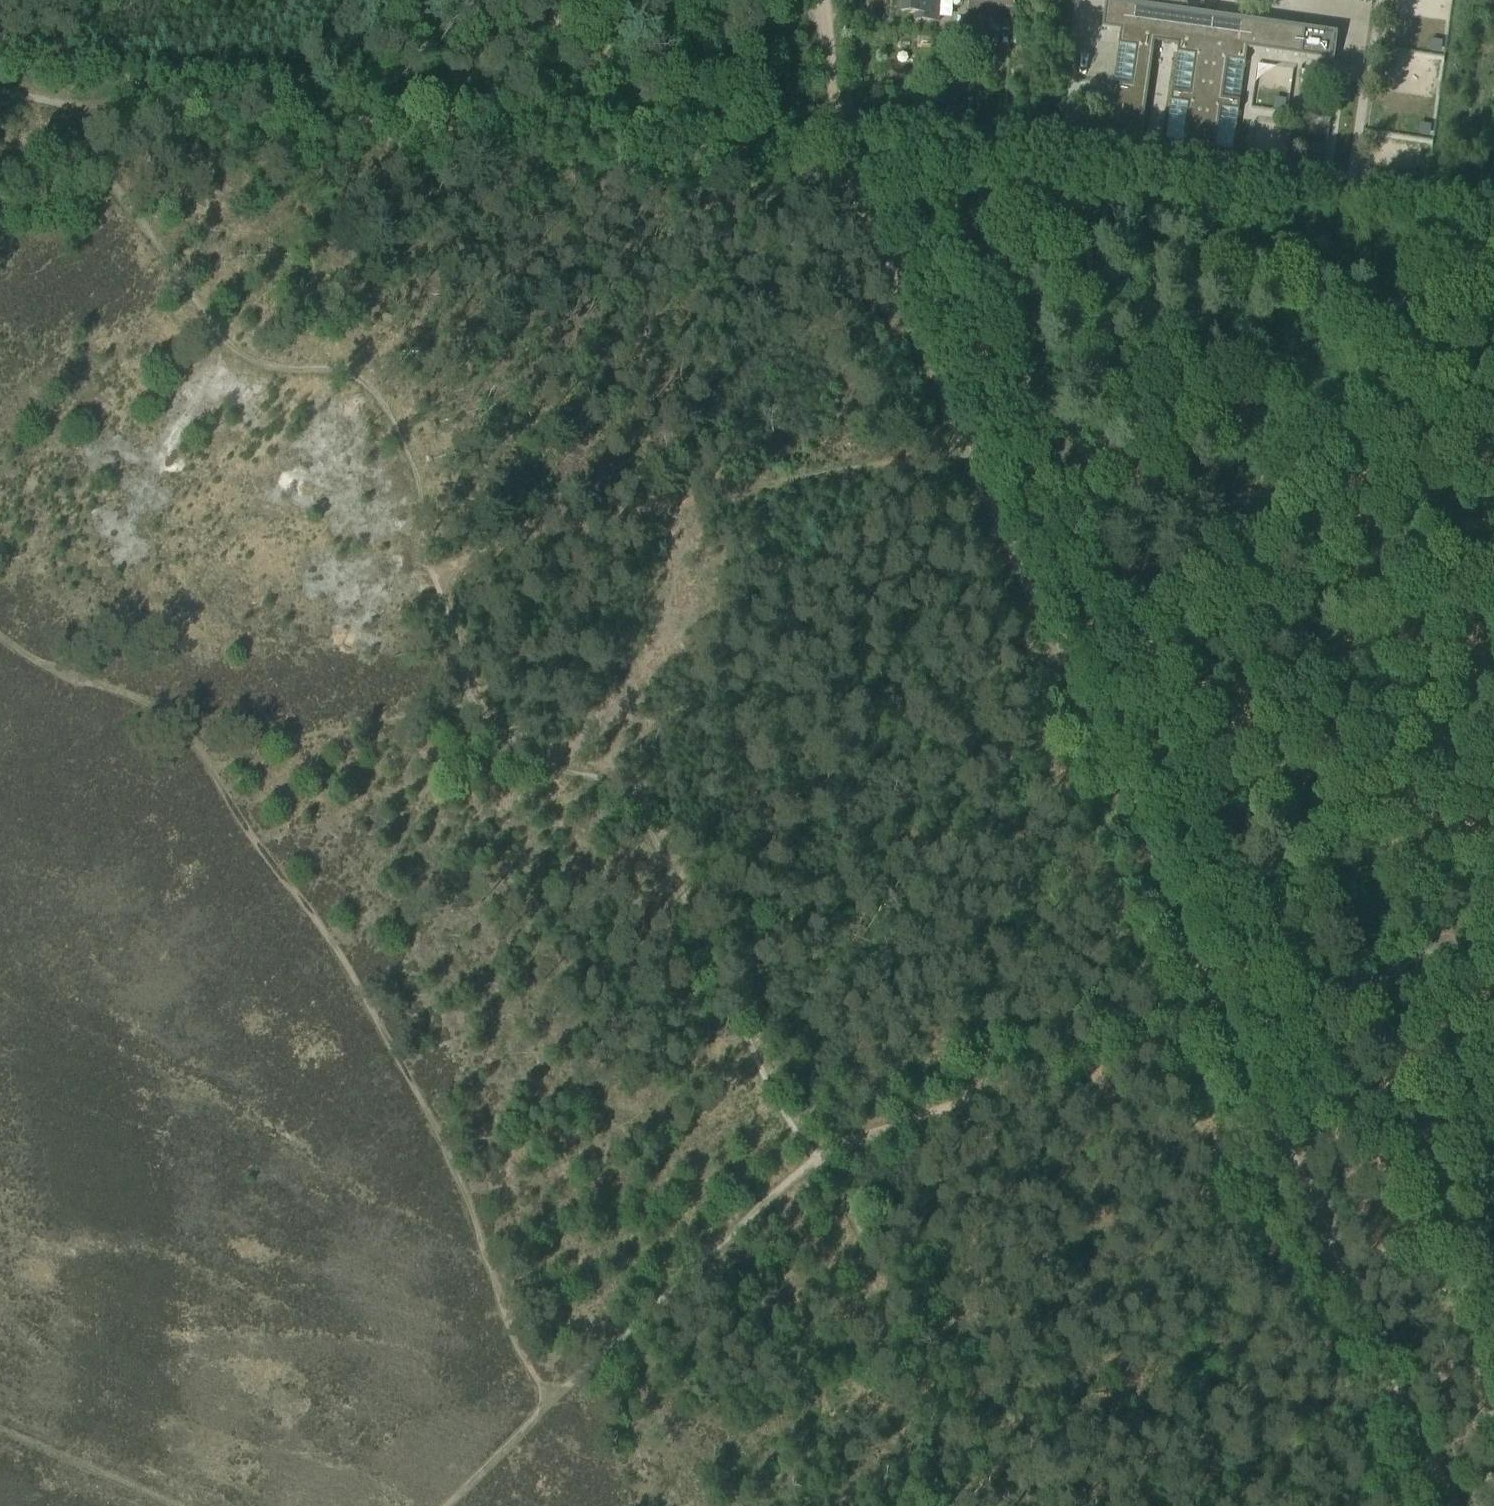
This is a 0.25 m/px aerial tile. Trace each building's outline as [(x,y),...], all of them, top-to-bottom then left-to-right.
[(902,9),(915,10),(915,14),(915,19),(917,19),(942,20),(943,0),(902,0),(902,9)] [(1014,0),(970,0),(969,11),(969,12),(988,13),(988,20),(1014,21),(1014,0)] [(1103,28),(1122,31),(1106,134),(1141,139),(1156,42),(1179,46),(1165,142),(1233,152),(1248,49),(1334,61),(1338,34),(1183,12),(1184,3),(1165,0),(1164,0),(1163,9),(1106,1),(1103,28)] [(1284,21),(1323,26),(1327,0),(1287,0),(1284,21)] [(1335,3),(1335,26),(1351,26),(1352,3),(1335,3)] [(1378,69),(1378,86),(1397,87),(1398,70),(1378,69)] [(1302,96),(1302,85),(1288,84),(1287,95),(1302,96)]
